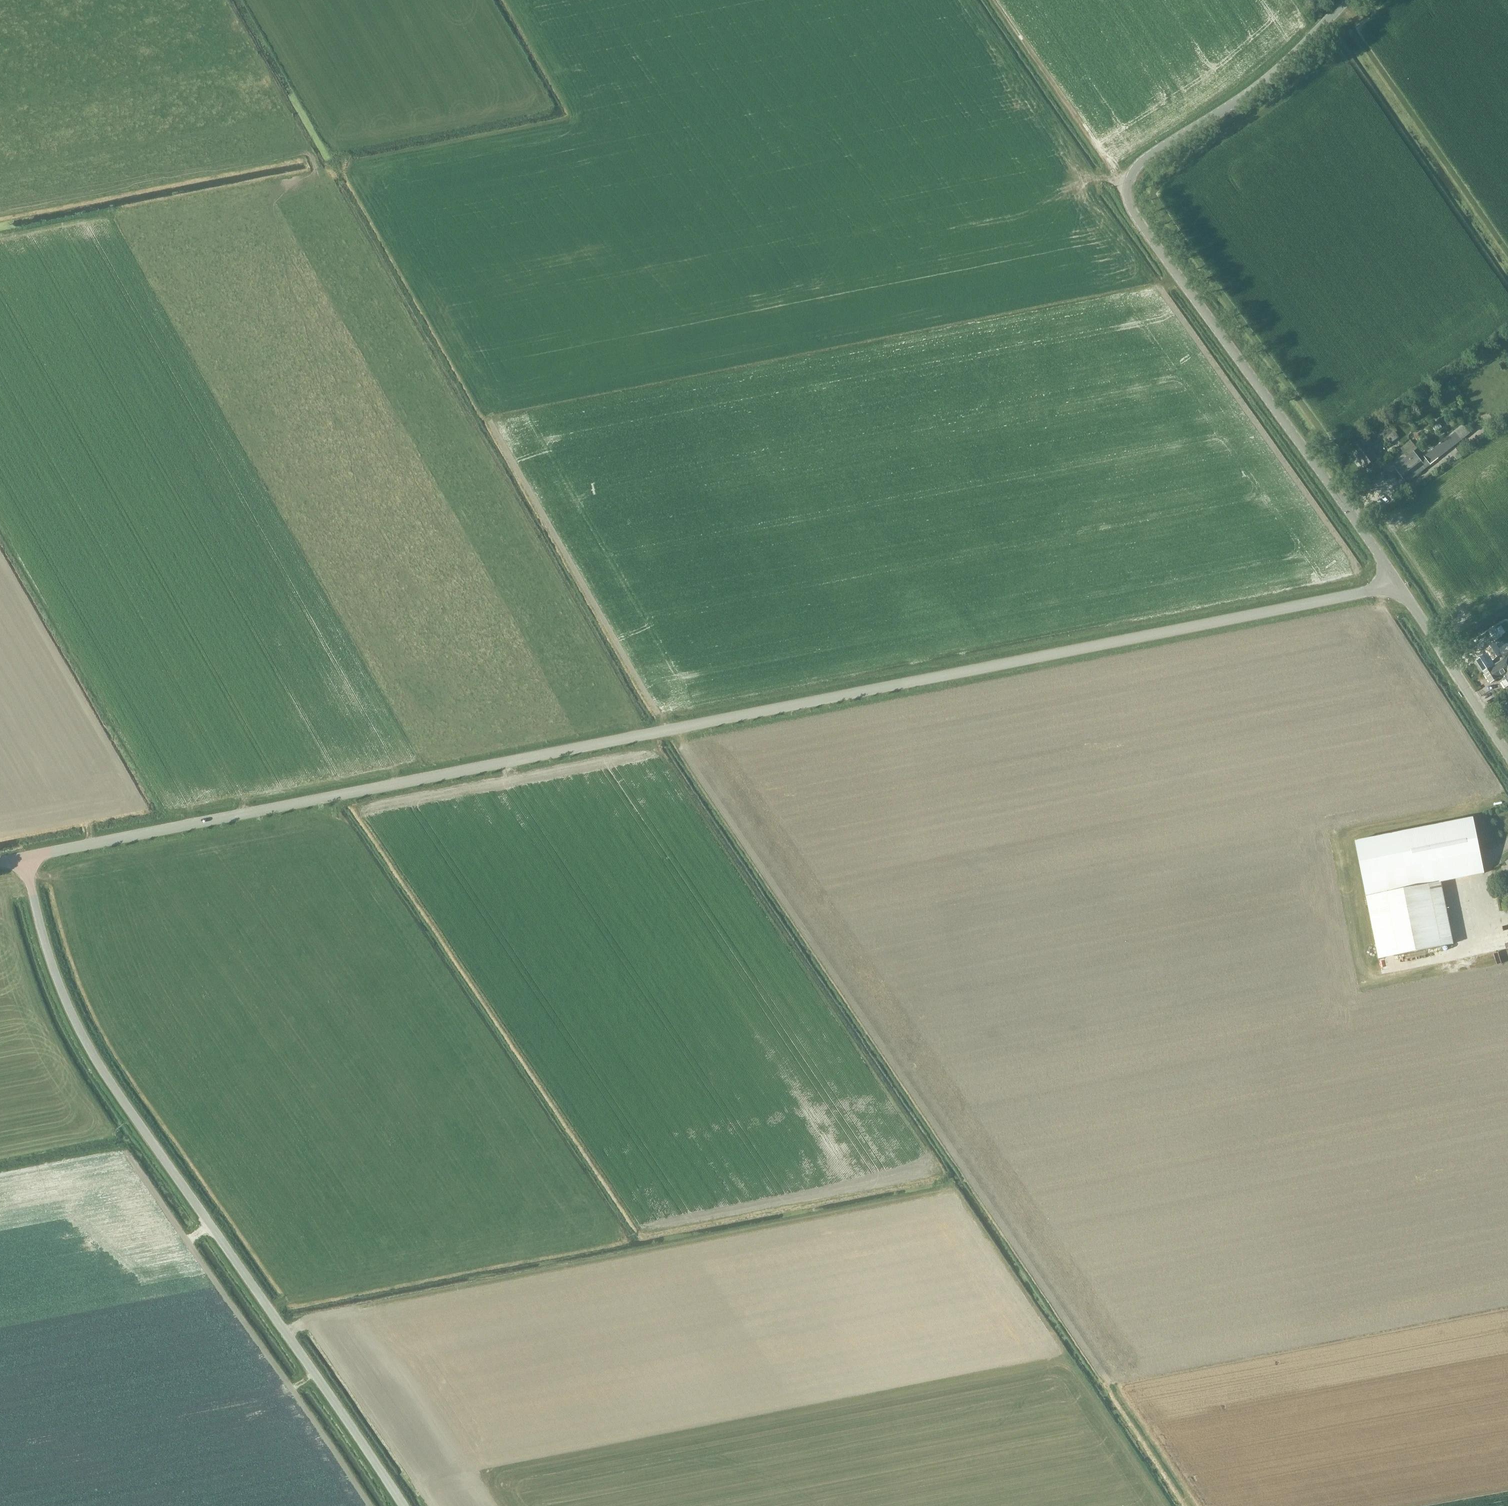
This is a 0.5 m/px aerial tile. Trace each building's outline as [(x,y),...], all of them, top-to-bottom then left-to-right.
[(1430,465),(1461,440),(1469,434),(1462,426),(1424,456),(1419,460),(1413,452),(1417,449),(1410,440),(1400,449),(1406,457),(1393,467),(1407,484),(1430,465)] [(1398,438),(1391,428),(1381,435),(1388,445),(1398,438)] [(1373,465),(1371,462),(1376,458),(1368,448),(1372,445),(1367,438),(1350,451),(1363,468),(1365,467),(1367,470),(1370,470),(1373,468),(1373,465)] [(1482,673),(1505,658),(1507,657),(1503,651),(1489,660),(1486,655),(1475,663),(1482,673)] [(1507,657),(1505,658),(1482,673),(1489,683),(1499,677),(1502,681),(1506,678),(1507,681),(1507,659),(1507,657)] [(1473,820),(1355,843),(1366,897),(1441,882),(1484,874),(1473,820)] [(1453,943),(1441,882),(1366,897),(1378,959),(1453,943)]
